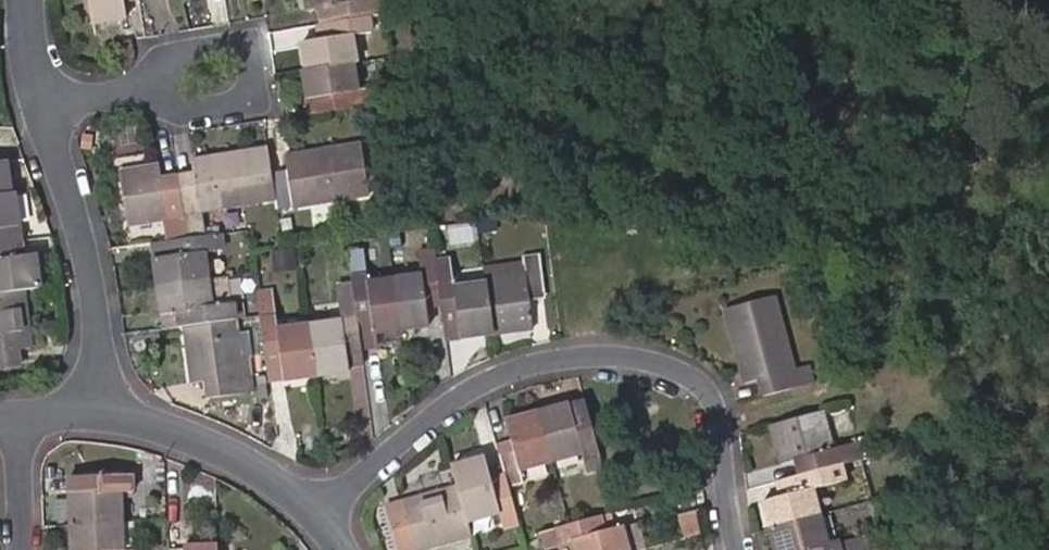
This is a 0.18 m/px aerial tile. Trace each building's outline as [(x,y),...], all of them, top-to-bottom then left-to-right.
[(89,22),(125,15),(122,0),(85,0),(89,22)] [(360,16),(357,0),(305,0),(307,9),(319,8),(321,22),(360,16)] [(360,16),(321,22),(318,23),(320,37),(300,40),(305,67),(353,60),(356,60),(352,33),(361,31),(360,16)] [(353,60),(305,67),(302,68),(306,96),(325,94),(327,108),(371,102),(369,87),(357,88),(353,60)] [(327,108),(325,94),(306,96),(308,111),(327,108)] [(285,168),(269,171),(273,198),(275,207),(369,192),(360,142),(283,155),(285,168)] [(175,171),(176,174),(185,236),(201,235),(197,210),(273,198),(269,171),(265,146),(189,158),(191,169),(175,171)] [(9,191),(4,158),(0,158),(0,192),(9,191)] [(168,239),(185,236),(176,174),(157,177),(156,164),(118,169),(126,222),(165,216),(168,239)] [(0,192),(0,242),(18,240),(12,191),(9,191),(0,192)] [(479,217),(481,230),(495,228),(493,216),(479,217)] [(185,236),(168,239),(150,241),(157,283),(208,276),(204,249),(222,247),(221,233),(201,235),(185,236)] [(0,242),(0,290),(22,287),(40,284),(35,251),(20,253),(18,240),(0,242)] [(351,282),(358,331),(373,329),(400,326),(393,276),(366,279),(362,245),(347,248),(351,282)] [(393,276),(400,326),(427,322),(425,303),(439,301),(434,260),(433,246),(418,248),(421,272),(393,276)] [(486,279),(493,330),(531,325),(528,297),(543,295),(537,253),(520,255),(521,261),(485,265),(486,279)] [(493,330),(486,279),(454,283),(451,258),(434,260),(439,301),(442,317),(457,316),(460,334),(493,330)] [(211,303),(222,302),(219,275),(208,276),(211,303)] [(211,303),(208,276),(157,283),(162,326),(183,323),(234,317),(239,316),(238,300),(222,302),(211,303)] [(307,321),(315,374),(346,369),(344,350),(360,348),(358,331),(351,282),(335,284),(340,317),(307,321)] [(0,290),(0,366),(20,364),(19,347),(30,346),(22,287),(0,290)] [(759,392),(811,379),(807,362),(791,366),(771,292),(723,305),(742,379),(754,376),(759,392)] [(282,377),(315,374),(307,321),(276,325),(271,295),(256,297),(265,360),(279,359),(282,377)] [(457,316),(442,317),(444,335),(460,334),(457,316)] [(234,317),(183,323),(190,379),(203,377),(241,373),(236,331),(234,317)] [(375,346),(373,329),(358,331),(360,348),(375,346)] [(246,330),(236,331),(241,373),(203,377),(205,396),(253,391),(246,330)] [(362,367),(360,348),(344,350),(346,369),(362,367)] [(279,359),(265,360),(268,379),(282,377),(279,359)] [(584,399),(567,403),(575,429),(591,425),(584,399)] [(591,425),(575,429),(567,403),(566,401),(537,409),(549,457),(580,449),(583,460),(599,456),(591,425)] [(838,463),(862,457),(859,447),(857,438),(828,447),(817,408),(767,422),(777,460),(792,455),(798,473),(838,463)] [(494,440),(504,472),(506,481),(521,477),(518,466),(549,457),(537,409),(504,418),(509,436),(494,440)] [(514,510),(506,481),(504,472),(489,476),(482,454),(450,462),(455,483),(465,518),(497,509),(499,514),(514,510)] [(838,463),(798,473),(777,479),(781,492),(762,496),(770,526),(819,514),(811,485),(842,478),(838,463)] [(86,489),(68,490),(69,524),(122,522),(119,488),(132,487),(131,473),(86,474),(86,489)] [(68,475),(68,490),(86,489),(86,474),(68,475)] [(465,518),(455,483),(399,499),(403,512),(388,516),(398,549),(401,549),(468,531),(465,518)] [(626,549),(641,545),(634,522),(620,526),(619,524),(602,528),(597,512),(567,520),(555,523),(559,539),(570,536),(574,549),(623,549),(626,549)] [(770,526),(777,549),(868,549),(886,545),(881,530),(827,544),(819,514),(770,526)] [(69,524),(71,549),(143,549),(124,549),(122,522),(69,524)]
